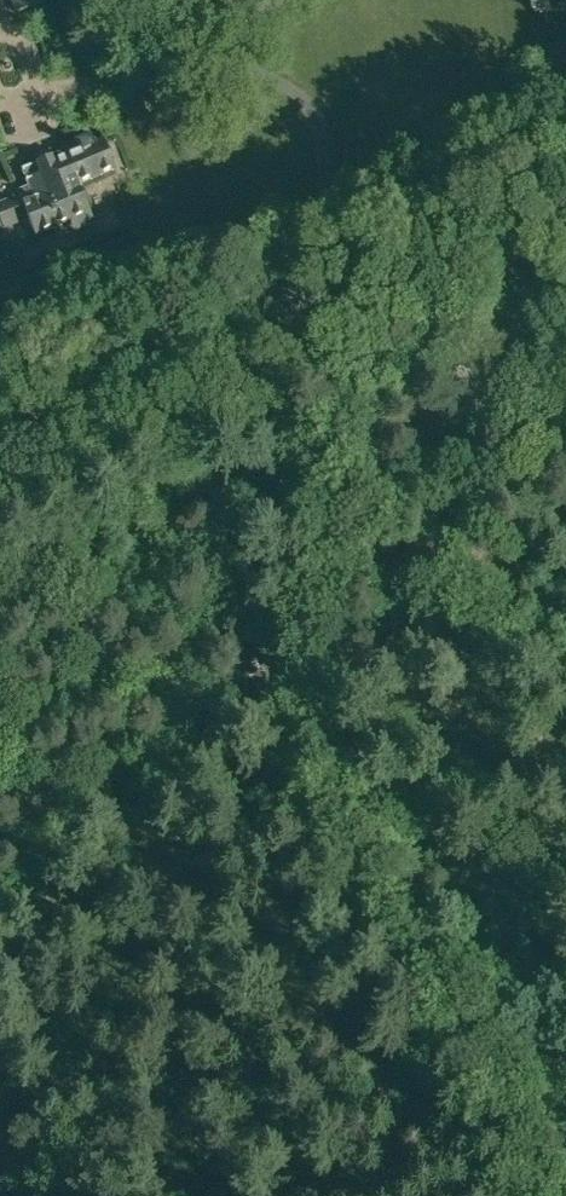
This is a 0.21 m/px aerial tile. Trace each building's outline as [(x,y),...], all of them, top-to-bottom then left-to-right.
[(16,12),(46,0),(11,0),(16,12)] [(3,228),(3,227),(27,217),(33,232),(69,217),(73,226),(93,218),(78,183),(115,168),(114,164),(116,160),(111,148),(106,147),(104,141),(96,144),(92,133),(61,146),(64,152),(23,169),(18,160),(4,165),(18,196),(0,203),(0,230),(3,228)] [(101,220),(139,207),(125,169),(87,183),(101,220)] [(0,252),(0,265),(22,262),(20,248),(0,252)]
